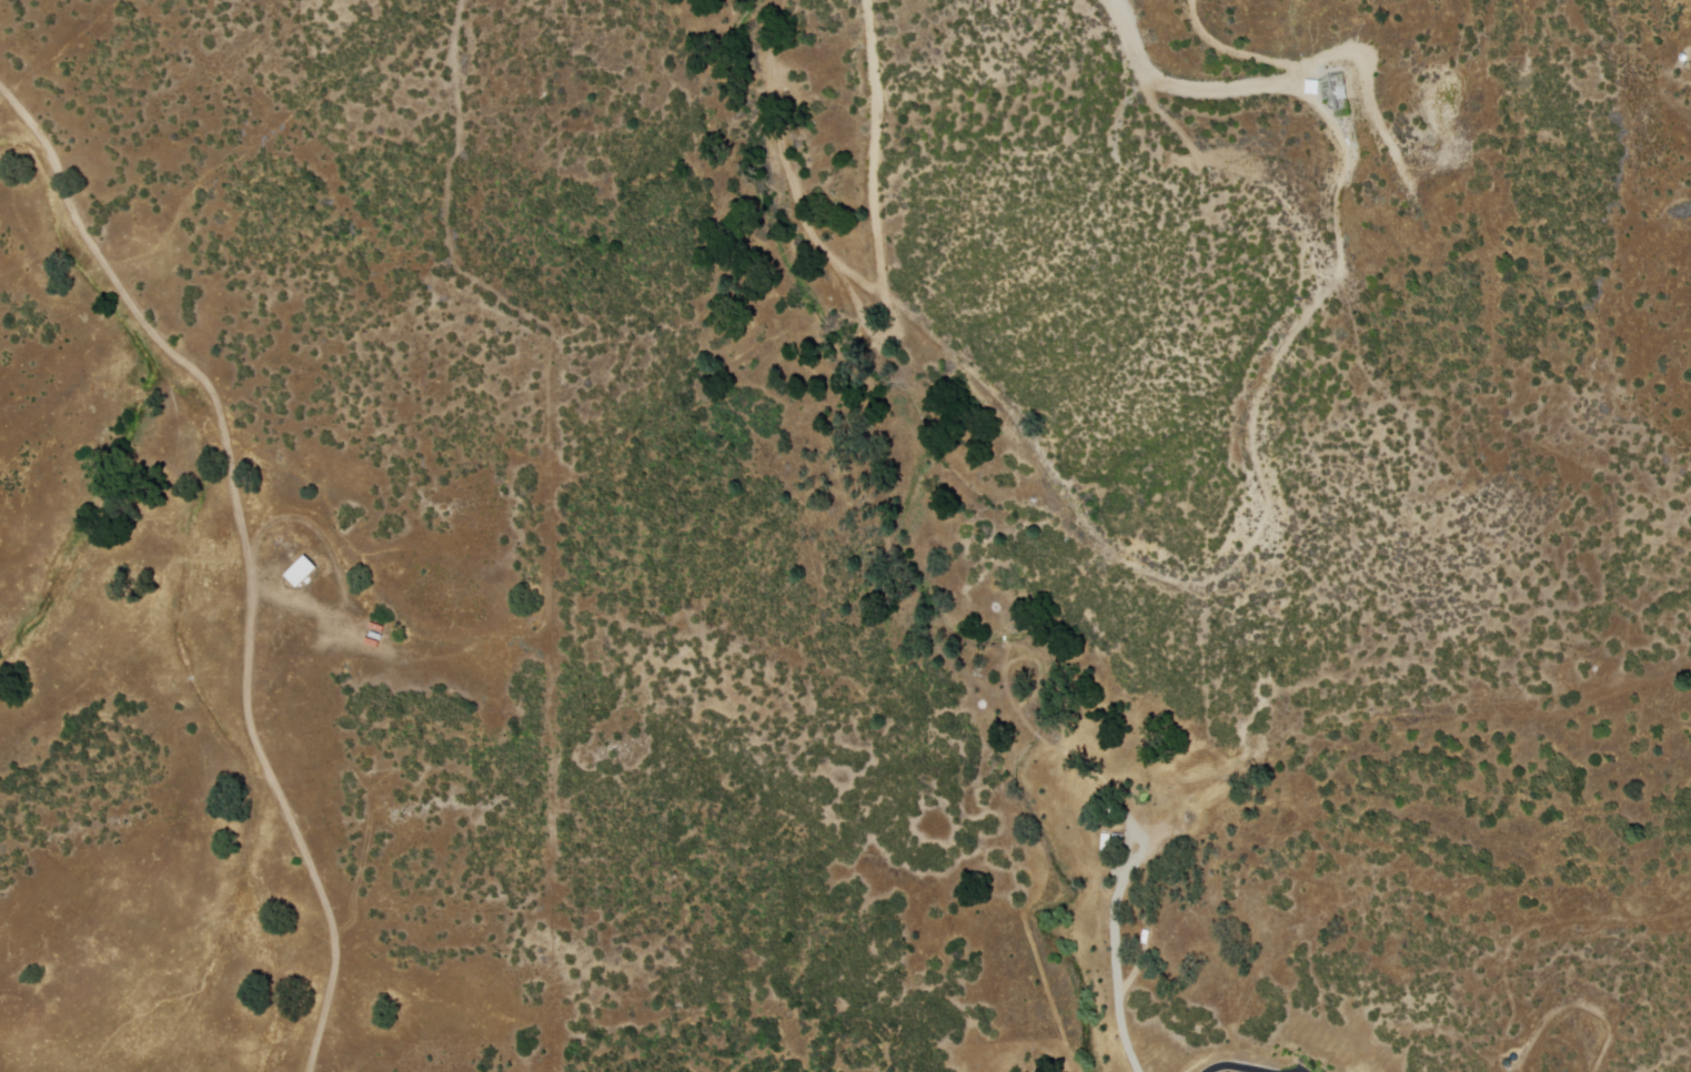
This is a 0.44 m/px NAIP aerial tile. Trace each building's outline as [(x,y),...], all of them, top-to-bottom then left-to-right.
[(1306,85),(1307,70),(1320,71),(1319,87),(1306,85)] [(1349,77),(1353,114),(1335,117),(1330,79),(1349,77)] [(304,558),(318,570),(298,590),(285,579),(304,558)] [(1100,851),(1103,835),(1113,836),(1110,852),(1100,851)] [(1116,835),(1125,836),(1124,843),(1115,842),(1116,835)] [(1149,943),(1141,943),(1143,929),(1150,930),(1149,943)]
